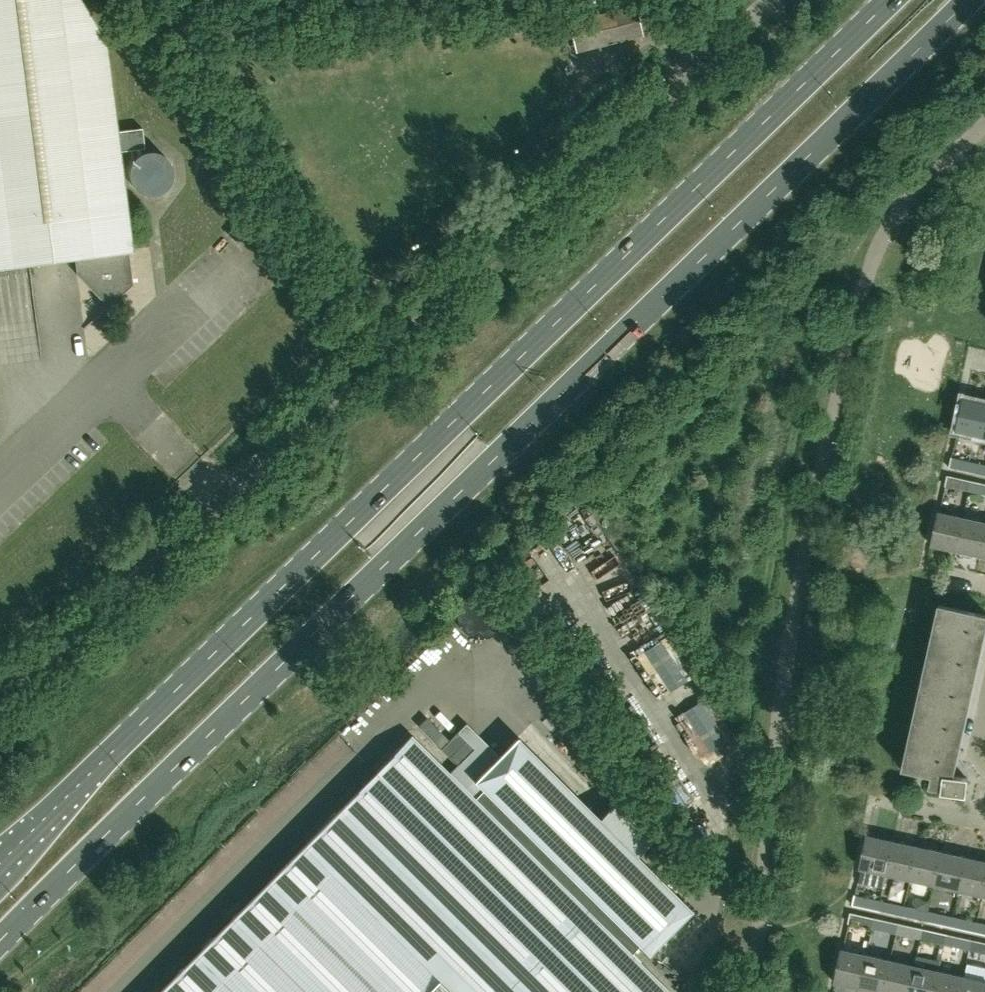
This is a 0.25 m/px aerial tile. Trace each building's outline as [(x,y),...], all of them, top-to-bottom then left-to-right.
[(132,250),(119,151),(145,148),(143,128),(117,131),(105,40),(84,0),(0,0),(0,267),(8,266),(54,259),(75,257),(77,274),(108,307),(132,284),(128,250),(132,250)] [(583,31),(587,49),(643,35),(635,5),(568,21),(571,34),(583,31)] [(235,226),(228,233),(238,244),(245,237),(235,226)] [(958,430),(983,435),(984,427),(984,401),(965,397),(958,430)] [(949,467),(974,473),(976,463),(951,458),(949,467)] [(976,463),(974,473),(984,475),(984,465),(976,463)] [(947,475),(945,485),(970,490),(972,480),(947,475)] [(972,480),(970,490),(984,494),(984,483),(972,480)] [(932,545),(956,551),(964,518),(939,513),(932,545)] [(964,518),(956,551),(981,556),(984,538),(984,523),(964,518)] [(967,777),(951,775),(953,762),(984,616),(984,614),(939,604),(903,769),(932,775),(930,786),(943,789),(942,791),(960,794),(964,794),(967,777)] [(458,732),(441,749),(458,765),(475,748),(458,732)] [(632,953),(639,945),(649,954),(692,910),(637,855),(652,840),(615,802),(599,818),(517,737),(474,781),(483,790),(475,798),(411,734),(374,772),(156,991),(671,991),(632,953)] [(861,869),(886,874),(893,840),(868,834),(860,869),(861,869)] [(918,845),(893,840),(886,874),(910,880),(918,845)] [(910,880),(935,885),(942,851),(918,845),(910,880)] [(935,885),(959,891),(967,856),(942,851),(935,885)] [(967,856),(959,891),(984,896),(984,889),(984,860),(967,856)] [(877,910),(879,900),(854,895),(852,905),(877,910)] [(903,906),(879,900),(877,910),(901,915),(903,906)] [(926,921),(928,911),(903,906),(901,915),(926,921)] [(950,926),(952,917),(936,913),(928,911),(926,921),(950,926)] [(875,918),(850,912),(848,922),(873,928),(875,918)] [(977,922),(952,917),(950,926),(975,932),(977,922)] [(873,928),(897,933),(899,923),(875,918),(873,928)] [(984,934),(984,924),(977,922),(975,932),(984,934)] [(924,929),(899,923),(897,933),(922,938),(924,929)] [(948,934),(924,929),(922,938),(946,944),(948,934)] [(973,939),(948,934),(946,944),(971,949),(973,939)] [(971,949),(984,952),(984,942),(973,939),(971,949)] [(835,983),(859,988),(866,954),(843,948),(835,983)] [(859,988),(877,991),(884,991),(891,959),(866,954),(859,988)] [(891,959),(884,991),(909,991),(915,965),(891,959)] [(909,991),(935,991),(940,970),(915,965),(909,991)] [(935,991),(961,991),(964,976),(940,970),(935,991)] [(961,991),(984,991),(984,980),(964,976),(961,991)]
